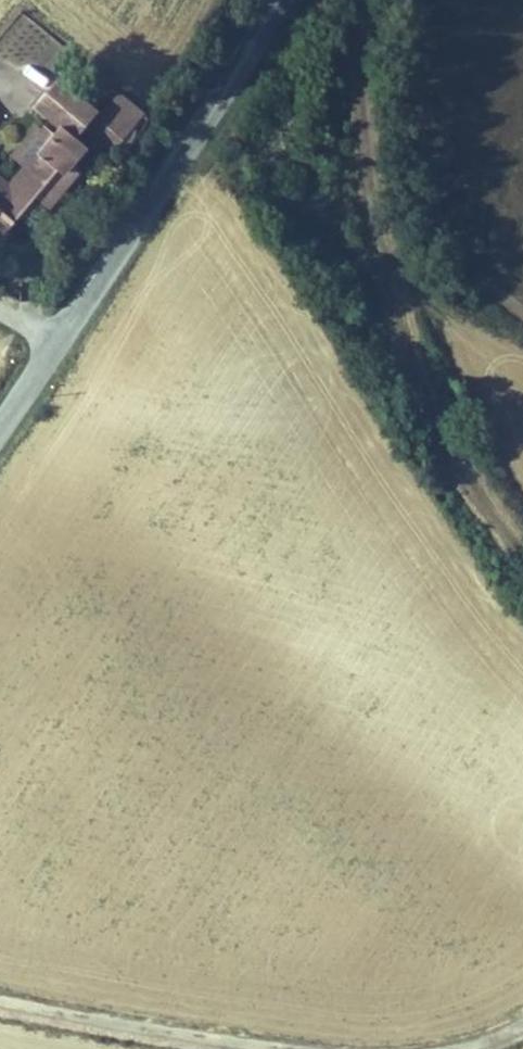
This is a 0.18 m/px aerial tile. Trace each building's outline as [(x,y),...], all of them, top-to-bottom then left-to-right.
[(9,189),(0,182),(0,236),(5,240),(37,200),(58,173),(64,177),(73,166),(86,149),(77,143),(85,133),(99,116),(56,83),(34,111),(56,128),(42,147),(23,171),(9,189)] [(113,155),(142,119),(114,96),(99,116),(85,133),(113,155)] [(11,162),(23,171),(42,147),(30,138),(11,162)] [(58,173),(37,200),(49,209),(80,171),(73,166),(64,177),(58,173)]
